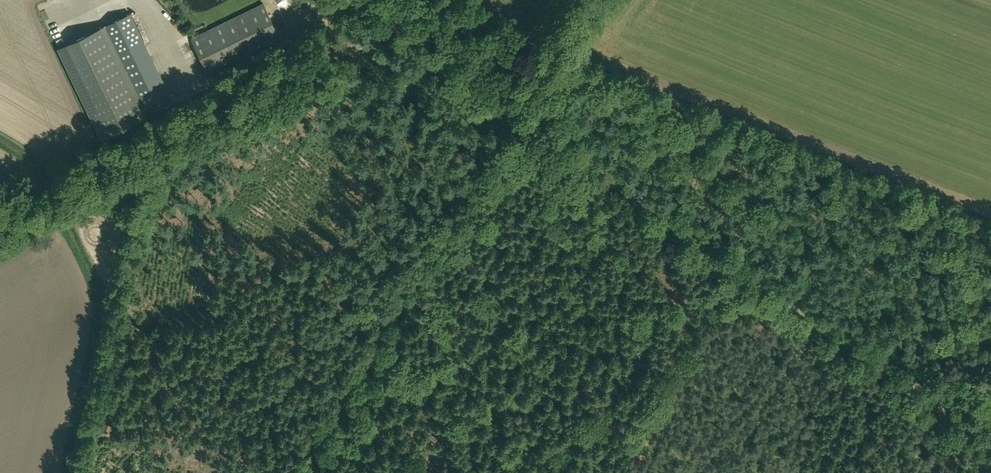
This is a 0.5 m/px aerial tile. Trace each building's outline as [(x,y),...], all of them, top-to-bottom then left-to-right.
[(210,75),(281,40),(263,3),(192,39),(210,75)] [(148,117),(143,108),(170,95),(131,14),(58,49),(101,139),(148,117)]
